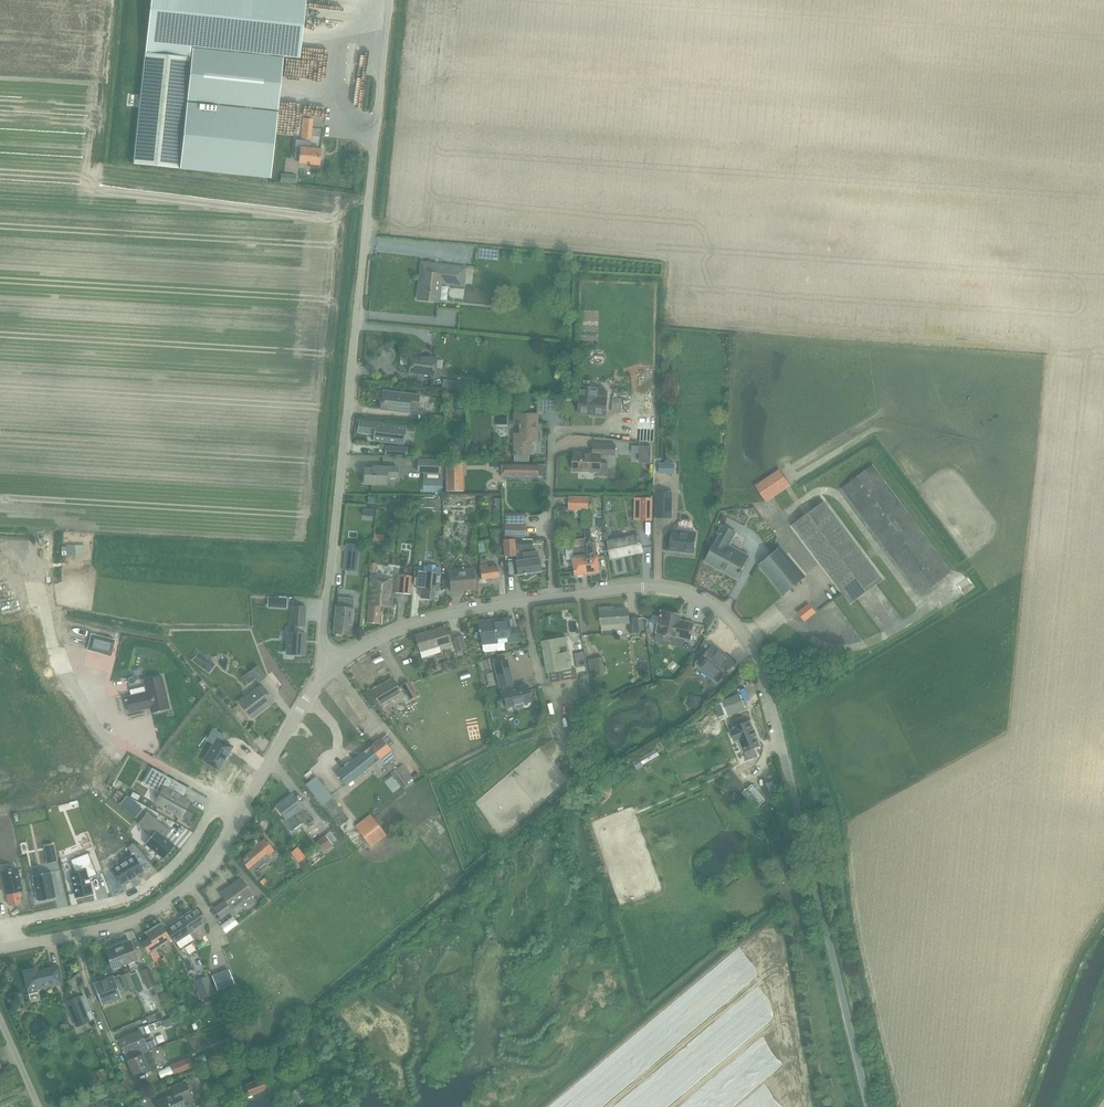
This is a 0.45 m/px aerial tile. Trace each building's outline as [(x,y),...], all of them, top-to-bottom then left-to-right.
[(145,54),(189,58),(190,47),(237,52),(283,57),(299,59),(305,0),(150,0),(145,54)] [(189,58),(178,168),(270,178),(283,57),(237,52),(190,47),(189,58)] [(134,164),(178,168),(189,58),(145,54),(134,164)] [(299,163),(308,164),(319,165),(320,150),(309,149),(310,142),(295,140),(294,157),(296,157),(296,160),(299,160),(299,163)] [(281,174),(281,181),(295,182),(296,175),(281,174)] [(478,248),(477,258),(485,259),(486,248),(478,248)] [(465,268),(433,265),(422,263),(417,299),(438,302),(440,281),(463,284),(465,268)] [(448,295),(448,305),(461,305),(460,295),(448,295)] [(548,344),(547,347),(549,351),(552,352),(556,350),(557,346),(555,343),(551,342),(548,344)] [(408,373),(419,374),(434,376),(436,358),(411,355),(408,373)] [(472,381),(456,379),(455,390),(471,392),(472,381)] [(580,402),(579,413),(606,414),(607,403),(607,398),(608,391),(604,387),(598,387),(598,388),(581,387),(580,396),(580,402)] [(419,396),(394,393),(382,391),(380,409),(391,410),(410,412),(410,408),(417,409),(419,396)] [(622,398),(613,398),(612,412),(620,412),(620,411),(628,411),(629,405),(621,404),(622,398)] [(424,422),(442,424),(443,416),(425,414),(424,422)] [(537,414),(526,414),(514,414),(514,425),(518,425),(518,433),(514,433),(514,455),(528,455),(528,441),(537,441),(537,414)] [(581,414),(580,422),(603,423),(603,415),(581,414)] [(405,426),(372,422),(359,421),(357,432),(373,434),(372,441),(385,442),(403,444),(405,426)] [(608,463),(600,463),(601,454),(615,455),(616,445),(593,444),(593,453),(574,453),(574,470),(600,471),(600,476),(608,477),(608,463)] [(407,447),(385,446),(385,456),(407,456),(407,447)] [(640,454),(640,462),(650,463),(651,446),(640,446),(640,454)] [(418,459),(417,472),(423,472),(423,479),(431,479),(442,480),(443,460),(440,460),(418,459)] [(445,464),(445,474),(446,491),(462,491),(462,464),(455,464),(445,464)] [(546,464),(535,464),(501,464),(501,476),(537,476),(546,476),(546,464)] [(874,465),(842,488),(921,595),(952,572),(874,465)] [(386,477),(397,477),(397,468),(379,467),(379,469),(364,468),(363,484),(374,484),(386,485),(386,477)] [(755,485),(764,498),(787,483),(779,470),(755,485)] [(431,479),(431,493),(442,493),(442,480),(431,479)] [(644,483),(638,487),(642,492),(648,488),(644,483)] [(656,491),(656,518),(672,518),(673,491),(656,491)] [(424,507),(434,508),(434,498),(425,497),(425,498),(422,498),(421,505),(424,505),(424,507)] [(569,509),(580,509),(588,510),(588,498),(569,497),(569,509)] [(653,498),(642,498),(641,520),(652,520),(653,498)] [(883,580),(824,501),(792,525),(851,604),(883,580)] [(524,537),(524,524),(524,518),(505,518),(505,536),(524,537)] [(737,578),(742,568),(748,556),(728,545),(735,532),(723,525),(719,533),(721,535),(717,542),(716,541),(706,561),(737,578)] [(583,542),(587,574),(600,573),(596,539),(592,539),(591,526),(584,527),(585,539),(584,539),(583,542)] [(672,529),(672,536),(670,551),(694,553),(695,539),(696,532),(672,529)] [(639,535),(608,541),(611,557),(642,551),(639,535)] [(514,539),(503,539),(504,556),(515,555),(514,539)] [(575,575),(587,574),(583,542),(584,539),(571,540),(575,575)] [(478,541),(479,554),(488,554),(488,541),(478,541)] [(346,543),(342,570),(356,571),(360,545),(346,543)] [(85,545),(66,545),(66,547),(61,547),(61,556),(75,556),(75,558),(86,558),(85,545)] [(759,565),(783,595),(805,577),(781,547),(759,565)] [(523,560),(517,561),(519,574),(540,571),(538,558),(537,551),(522,553),(523,560)] [(499,577),(497,566),(487,567),(485,558),(479,559),(480,565),(479,565),(481,579),(499,577)] [(421,584),(420,598),(437,599),(439,573),(438,573),(439,567),(435,567),(435,565),(427,564),(427,566),(423,566),(423,569),(415,568),(413,583),(421,584)] [(449,572),(450,580),(451,591),(475,588),(473,569),(449,572)] [(410,595),(411,584),(411,576),(397,575),(396,581),(370,579),(367,623),(379,624),(380,606),(391,607),(392,600),(388,599),(389,589),(395,589),(395,593),(410,595)] [(278,598),(278,607),(286,608),(286,599),(278,598)] [(350,634),(351,623),(353,608),(353,600),(341,598),(340,607),(336,606),(333,633),(350,634)] [(809,603),(798,613),(805,621),(816,612),(809,603)] [(288,632),(286,654),(304,655),(306,633),(302,633),(302,625),(304,626),(305,606),(292,605),(291,625),(294,625),(294,633),(288,632)] [(600,611),(601,622),(601,624),(629,622),(629,633),(639,632),(638,617),(629,618),(628,609),(600,611)] [(690,641),(692,634),(694,623),(680,620),(681,615),(661,611),(657,634),(690,641)] [(39,616),(0,624),(0,724),(58,713),(39,616)] [(508,620),(478,623),(479,632),(480,632),(481,643),(482,650),(484,652),(494,651),(496,649),(495,642),(496,642),(496,637),(510,636),(510,642),(517,641),(516,628),(509,629),(508,620)] [(415,635),(418,646),(419,651),(450,643),(445,627),(415,635)] [(92,634),(87,650),(111,656),(115,640),(92,634)] [(453,637),(456,650),(464,648),(461,635),(453,637)] [(550,682),(561,680),(577,677),(576,670),(572,671),(566,637),(542,641),(548,672),(549,672),(550,682)] [(698,653),(702,658),(697,664),(717,682),(732,666),(724,659),(719,656),(722,652),(714,645),(713,646),(705,640),(706,639),(705,638),(698,653)] [(198,653),(192,661),(206,670),(211,663),(198,653)] [(588,658),(590,674),(597,673),(597,675),(605,673),(602,657),(588,658)] [(493,663),(499,688),(514,685),(508,660),(493,663)] [(441,663),(444,672),(451,669),(447,661),(441,663)] [(255,679),(259,684),(265,679),(256,667),(242,678),(247,684),(255,679)] [(492,672),(485,674),(488,687),(495,685),(492,672)] [(580,682),(584,704),(593,702),(589,675),(584,676),(585,682),(580,682)] [(126,698),(127,701),(129,712),(150,707),(151,712),(168,708),(161,677),(144,680),(147,693),(126,698)] [(410,699),(417,696),(408,681),(401,685),(402,686),(398,688),(392,678),(371,691),(380,706),(401,693),(405,691),(410,699)] [(506,707),(514,706),(515,709),(516,709),(522,708),(523,707),(523,704),(530,702),(526,684),(502,689),(506,707)] [(238,702),(244,710),(251,719),(274,701),(261,685),(238,702)] [(741,693),(723,700),(728,714),(746,707),(741,693)] [(739,739),(747,760),(751,758),(757,756),(754,748),(760,745),(756,736),(757,736),(754,730),(750,721),(734,727),(735,729),(731,731),(735,741),(739,739)] [(694,723),(685,728),(689,736),(698,731),(694,723)] [(702,741),(720,738),(719,727),(700,730),(702,741)] [(216,738),(203,760),(219,769),(232,747),(221,740),(224,735),(213,728),(209,734),(216,738)] [(74,732),(53,738),(54,743),(75,737),(74,732)] [(336,774),(345,786),(375,762),(379,768),(383,765),(402,789),(408,784),(396,768),(390,761),(395,757),(388,748),(394,743),(387,735),(382,739),(381,738),(336,774)] [(637,755),(631,759),(637,770),(644,766),(637,755)] [(744,786),(730,771),(723,777),(737,792),(744,786)] [(159,772),(151,788),(160,794),(155,803),(180,817),(189,801),(180,796),(185,786),(159,772)] [(322,806),(333,798),(316,776),(305,784),(322,806)] [(761,783),(749,788),(757,807),(769,802),(761,783)] [(391,784),(383,789),(391,800),(399,794),(391,784)] [(292,794),(276,806),(282,815),(285,819),(282,821),(287,827),(291,832),(301,824),(304,821),(307,825),(312,821),(298,803),(292,794)] [(326,808),(333,817),(339,826),(349,819),(335,801),(326,808)] [(135,803),(128,812),(135,817),(142,809),(135,803)] [(163,859),(175,846),(164,836),(169,830),(148,813),(138,825),(151,835),(145,844),(163,859)] [(354,827),(371,847),(387,834),(370,814),(354,827)] [(346,831),(337,839),(341,843),(350,835),(346,831)] [(314,842),(324,855),(334,848),(324,835),(314,842)] [(240,860),(247,868),(257,879),(261,876),(256,870),(270,858),(266,854),(272,849),(264,839),(240,860)] [(133,855),(112,868),(121,884),(143,871),(136,859),(143,855),(134,844),(128,847),(133,855)] [(291,853),(299,863),(305,857),(297,847),(291,853)] [(309,856),(313,861),(321,855),(317,850),(309,856)] [(88,853),(69,860),(74,872),(70,873),(75,896),(91,892),(88,878),(97,875),(88,853)] [(55,855),(47,856),(48,863),(56,861),(55,855)] [(50,871),(32,875),(38,901),(56,897),(50,871)] [(19,876),(2,880),(6,901),(8,900),(10,913),(21,910),(19,898),(23,897),(19,876)] [(225,901),(214,909),(221,918),(253,895),(241,879),(220,894),(225,901)] [(198,907),(179,919),(188,934),(190,933),(207,921),(198,907)] [(166,928),(172,937),(180,949),(194,939),(190,933),(188,934),(179,919),(166,928)] [(140,942),(147,952),(167,939),(170,944),(172,942),(170,938),(161,923),(145,932),(148,937),(140,942)] [(136,959),(134,952),(130,941),(105,951),(112,968),(136,959)] [(208,946),(200,950),(202,956),(211,952),(208,946)] [(157,961),(161,973),(168,971),(164,957),(159,959),(156,950),(152,952),(155,962),(157,961)] [(36,989),(47,987),(62,983),(58,966),(33,972),(33,969),(23,971),(27,988),(36,986),(36,989)] [(140,971),(147,989),(156,985),(149,967),(140,971)] [(228,969),(212,976),(217,990),(234,984),(228,969)] [(129,972),(120,975),(125,987),(133,984),(129,972)] [(101,1005),(112,1001),(121,998),(113,976),(93,984),(101,1005)] [(195,984),(201,1000),(215,994),(209,979),(195,984)] [(76,1027),(89,1022),(78,996),(65,1001),(76,1027)] [(184,1005),(177,1007),(179,1013),(186,1011),(184,1005)] [(154,1023),(144,1026),(146,1033),(156,1029),(154,1023)] [(118,1039),(125,1057),(155,1045),(153,1039),(149,1038),(144,1040),(140,1030),(118,1039)] [(156,1066),(149,1051),(157,1048),(155,1045),(125,1057),(133,1075),(148,1069),(156,1066)] [(170,1065),(174,1075),(193,1067),(189,1057),(170,1065)] [(103,1069),(96,1072),(99,1084),(106,1081),(103,1069)] [(158,1080),(161,1087),(173,1081),(170,1074),(158,1080)] [(270,1088),(265,1076),(244,1084),(249,1096),(270,1088)] [(182,1100),(191,1096),(185,1082),(170,1088),(173,1094),(158,1101),(160,1106),(185,1106),(182,1100)]
